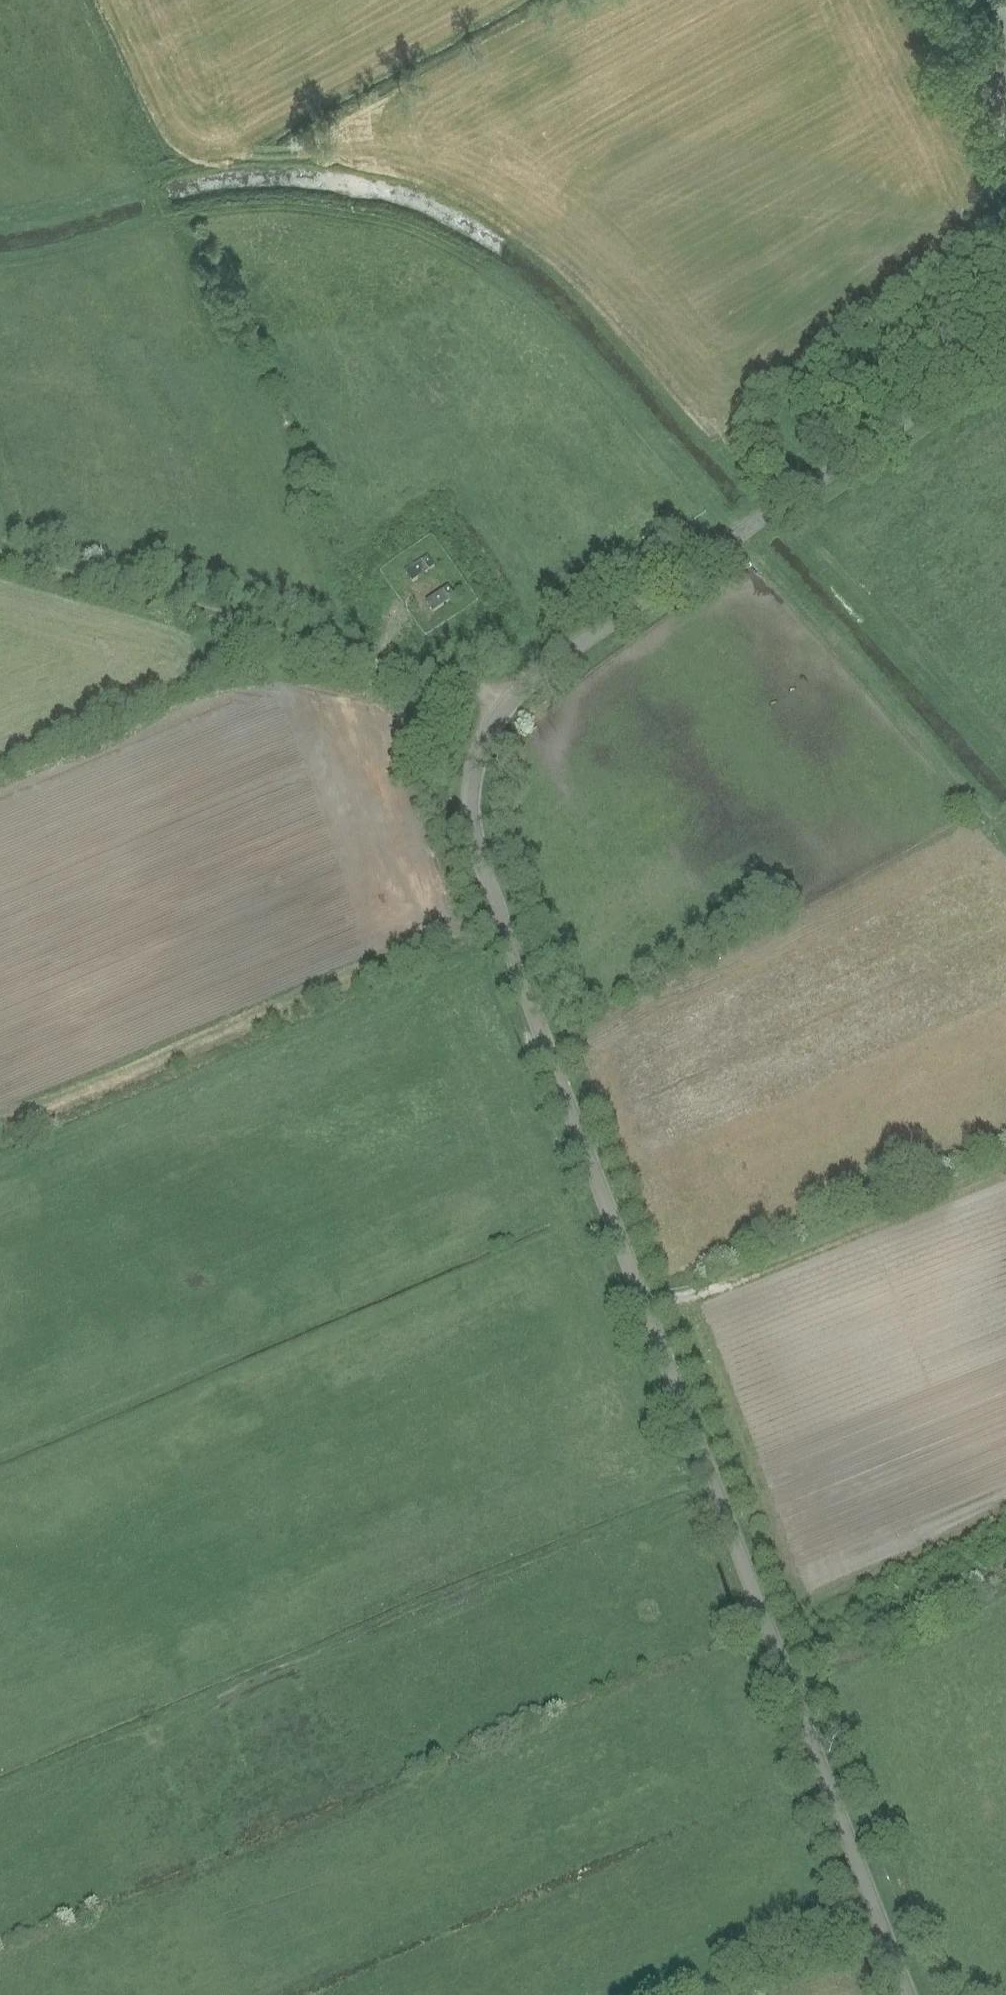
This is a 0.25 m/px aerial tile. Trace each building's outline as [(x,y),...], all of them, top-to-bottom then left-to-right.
[(412,582),(435,567),(428,557),(406,572),(412,582)] [(433,612),(455,597),(449,587),(426,602),(433,612)]
